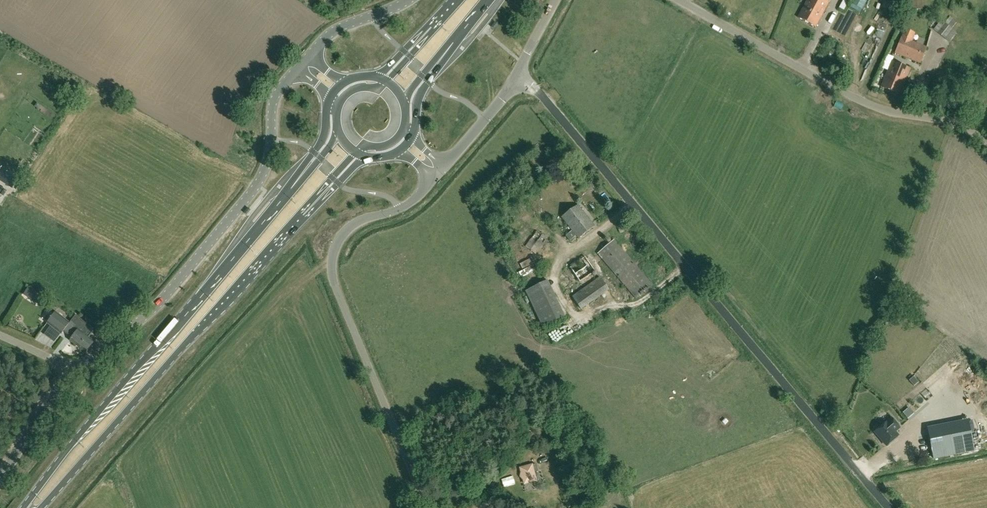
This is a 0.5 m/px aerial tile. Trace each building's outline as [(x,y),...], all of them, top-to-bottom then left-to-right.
[(829,2),(824,0),(808,0),(798,18),(815,27),(829,2)] [(845,11),(849,2),(845,0),(844,0),(839,9),(845,11)] [(922,10),(922,0),(912,0),(911,0),(912,11),(922,10)] [(952,28),(957,21),(950,16),(945,23),(941,20),(934,30),(949,42),(956,32),(952,28)] [(912,41),(915,33),(905,29),(902,37),(895,53),(920,63),(926,47),(912,41)] [(899,95),(910,69),(892,61),(881,87),(899,95)] [(12,188),(19,177),(11,172),(4,183),(12,188)] [(578,238),(594,226),(578,205),(562,217),(572,230),(565,235),(569,241),(576,235),(578,238)] [(536,254),(547,238),(537,230),(526,246),(536,254)] [(637,298),(652,285),(613,240),(598,253),(637,298)] [(530,259),(520,264),(523,269),(532,264),(530,259)] [(581,309),(609,290),(600,277),(572,297),(581,309)] [(543,327),(565,316),(547,280),(525,291),(543,327)] [(44,297),(29,287),(24,294),(39,304),(44,297)] [(69,323),(56,313),(47,324),(62,335),(65,330),(74,337),(70,341),(86,353),(95,342),(89,337),(94,330),(75,316),(69,323)] [(931,383),(912,401),(917,407),(936,389),(931,383)] [(78,400),(83,391),(73,387),(69,396),(78,400)] [(899,427),(891,419),(886,423),(884,421),(879,420),(874,424),(874,429),(876,431),(875,432),(886,445),(898,436),(894,431),(899,427)] [(954,455),(948,425),(928,429),(934,459),(934,462),(955,458),(954,455)] [(524,483),(536,480),(534,473),(537,472),(534,464),(520,468),(524,483)]
